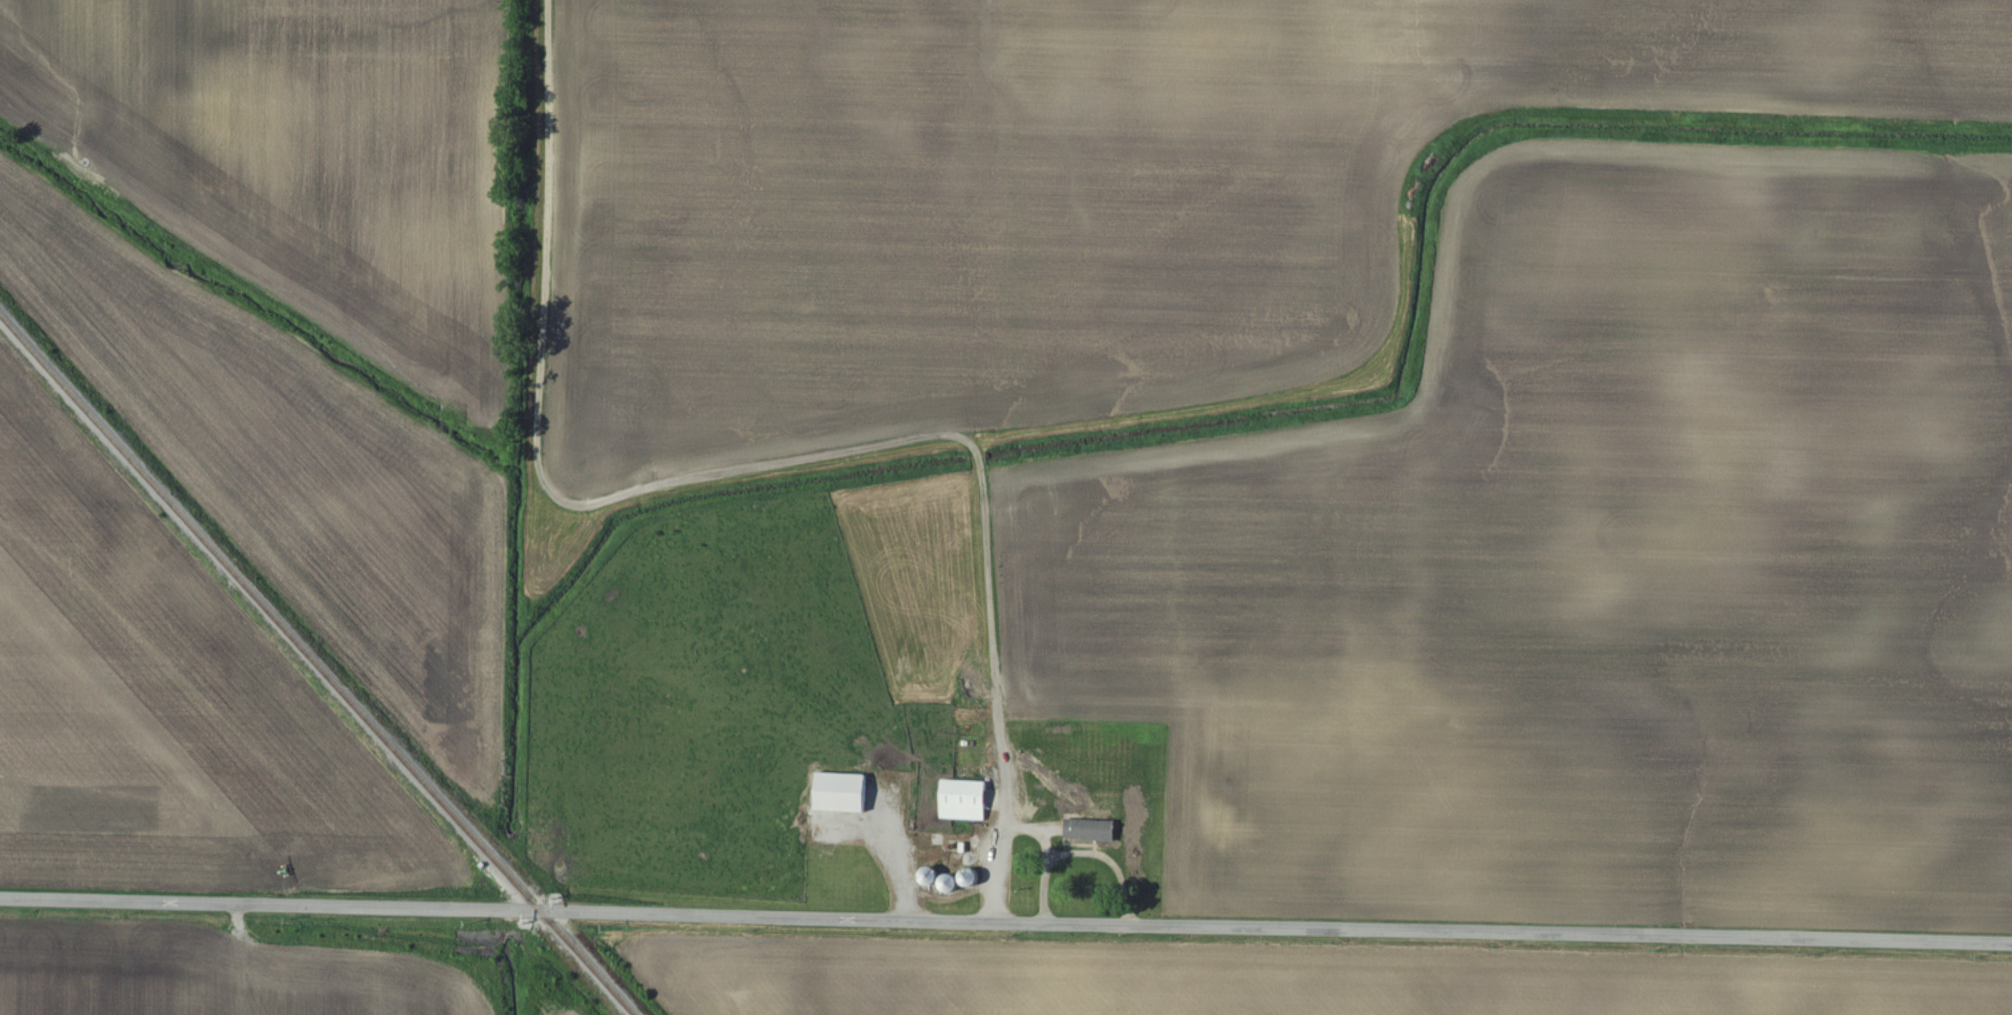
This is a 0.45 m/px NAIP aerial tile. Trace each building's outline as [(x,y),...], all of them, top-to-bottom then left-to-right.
[(816,811),(866,812),(867,775),(817,773),(816,811)] [(985,821),(986,784),(943,783),(942,820),(985,821)] [(1067,840),(1115,841),(1115,823),(1068,822),(1067,840)]
